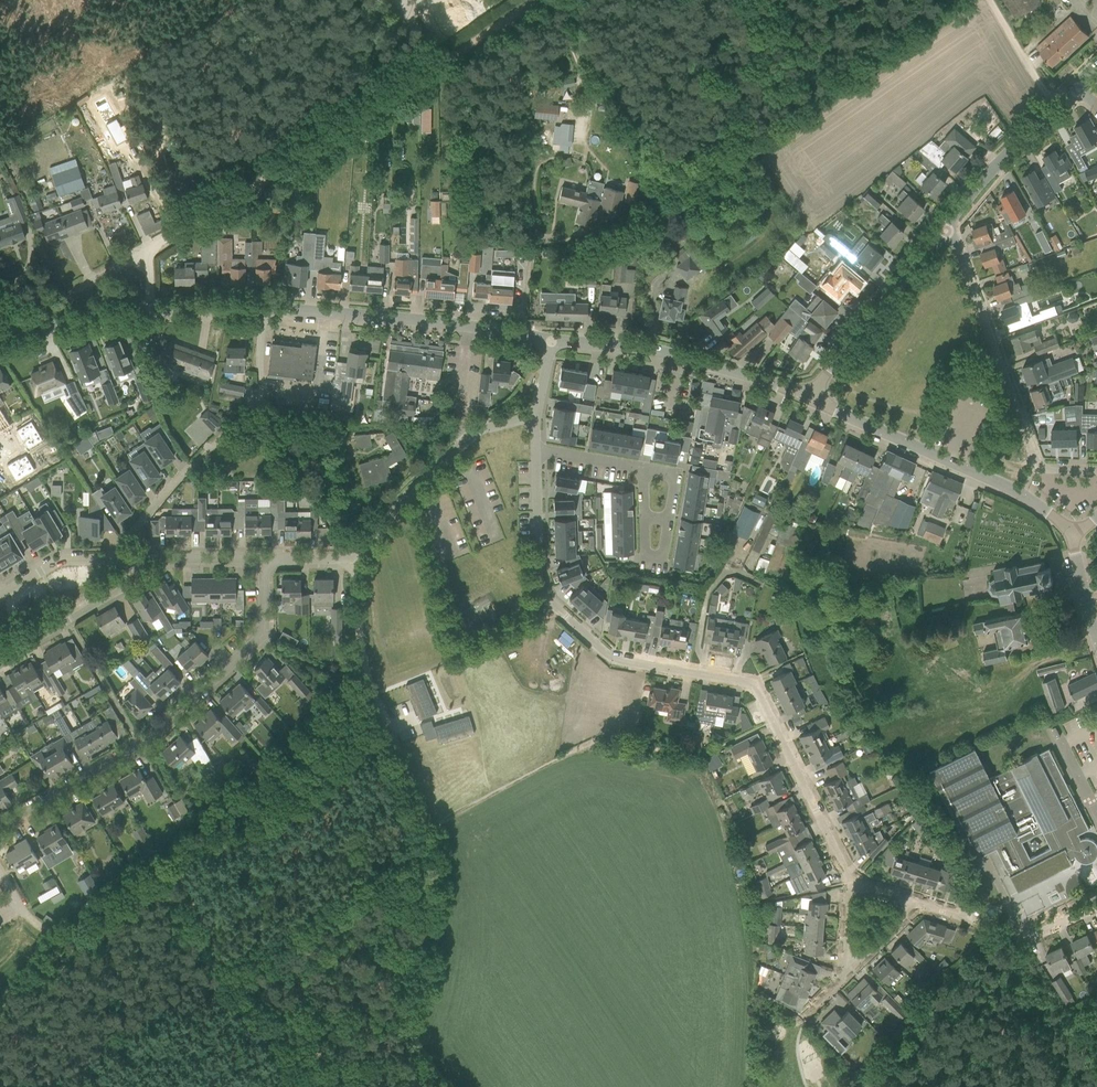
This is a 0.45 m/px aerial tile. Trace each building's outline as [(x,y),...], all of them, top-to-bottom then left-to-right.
[(1013,19),(1041,4),(1039,0),(1003,0),(1013,19)] [(1041,52),(1040,53),(1052,66),(1065,55),(1066,57),(1089,36),(1071,16),(1037,48),(1041,52)] [(564,80),(565,86),(575,84),(573,77),(564,80)] [(536,114),(536,117),(556,119),(557,112),(557,105),(537,103),(536,114)] [(984,121),(992,115),(984,104),(976,109),(984,121)] [(421,108),(421,132),(430,132),(430,109),(421,108)] [(116,119),(106,124),(117,144),(127,138),(116,119)] [(1076,135),(1068,139),(1075,152),(1083,147),(1086,153),(1094,149),(1091,144),(1096,141),(1096,138),(1093,132),(1094,131),(1088,120),(1073,129),(1076,135)] [(997,126),(988,135),(992,140),(1002,131),(997,126)] [(928,158),(934,163),(939,168),(945,163),(955,171),(966,158),(966,157),(975,147),(954,129),(944,140),(953,147),(946,154),(938,147),(928,158)] [(559,143),(558,151),(568,152),(568,144),(559,143)] [(1066,170),(1072,166),(1064,153),(1059,156),(1055,150),(1044,157),(1048,164),(1042,168),(1056,193),(1062,189),(1059,184),(1070,177),(1066,170)] [(913,157),(927,169),(932,162),(919,151),(913,157)] [(1077,153),(1069,158),(1077,171),(1084,167),(1077,153)] [(570,157),(562,158),(564,167),(571,165),(570,157)] [(49,168),(59,197),(85,188),(75,159),(49,168)] [(109,165),(113,179),(120,177),(115,162),(109,165)] [(1085,171),(1088,180),(1096,177),(1096,167),(1085,171)] [(921,186),(925,189),(933,196),(934,195),(936,195),(939,192),(939,190),(945,183),(930,170),(925,175),(921,172),(915,180),(921,185),(921,186)] [(892,182),(900,189),(906,183),(892,171),(884,179),(890,185),(892,182)] [(1055,196),(1045,177),(1040,180),(1034,171),(1023,177),(1030,190),(1039,206),(1050,200),(1050,199),(1055,196)] [(10,198),(16,214),(17,214),(17,215),(25,212),(18,194),(8,175),(4,178),(13,196),(10,198)] [(147,197),(143,186),(143,184),(141,184),(138,175),(130,178),(133,187),(125,190),(129,203),(147,197)] [(626,191),(624,202),(635,205),(640,184),(638,184),(629,181),(626,191)] [(103,194),(92,198),(95,208),(101,206),(103,212),(121,206),(114,185),(102,189),(103,194)] [(598,209),(617,214),(622,193),(604,189),(603,193),(587,189),(586,193),(562,187),(559,200),(580,206),(576,221),(593,226),(598,209)] [(861,197),(876,210),(882,203),(867,190),(861,197)] [(924,208),(903,190),(897,197),(903,202),(898,208),(912,221),(914,219),(916,221),(922,215),(920,213),(924,208)] [(1002,198),(1005,203),(998,206),(1005,219),(1016,213),(1021,220),(1026,217),(1027,220),(1034,216),(1026,203),(1021,205),(1014,191),(1002,198)] [(70,201),(73,210),(84,206),(81,197),(70,201)] [(30,201),(34,212),(43,208),(39,198),(30,201)] [(439,200),(431,201),(431,217),(440,216),(439,200)] [(81,210),(61,217),(69,236),(75,234),(74,232),(87,227),(83,216),(81,210)] [(882,222),(880,224),(875,230),(892,245),(903,233),(881,213),(877,218),(882,222)] [(20,222),(17,215),(17,214),(16,214),(10,216),(0,220),(0,242),(1,246),(25,238),(22,228),(20,222)] [(69,236),(61,217),(42,225),(40,219),(33,221),(37,234),(44,231),(48,242),(61,237),(62,238),(69,236)] [(410,238),(418,238),(418,217),(411,217),(410,238)] [(995,242),(1013,236),(1014,236),(1010,228),(1005,220),(1001,222),(1005,232),(996,235),(992,223),(973,230),(978,243),(983,241),(985,246),(995,242)] [(754,223),(737,235),(744,245),(761,232),(754,223)] [(1042,230),(1035,234),(1046,253),(1052,249),(1042,230)] [(1052,246),(1055,252),(1063,248),(1056,235),(1048,239),(1052,246)] [(827,243),(837,253),(844,258),(850,251),(833,236),(827,243)] [(1013,236),(995,242),(998,250),(999,251),(1001,250),(1001,249),(1016,243),(1013,236)] [(219,264),(219,239),(201,239),(201,254),(203,254),(204,263),(185,263),(185,269),(175,269),(175,284),(194,283),(194,276),(207,275),(207,265),(219,265),(219,264)] [(231,239),(219,239),(219,264),(222,264),(222,273),(223,273),(223,272),(231,272),(231,282),(244,282),(245,266),(250,266),(251,256),(244,256),(244,260),(231,260),(231,239)] [(251,241),(251,256),(250,266),(256,266),(256,282),(269,283),(270,269),(275,269),(275,265),(276,265),(276,264),(275,264),(275,260),(257,259),(257,254),(261,254),(261,241),(251,241)] [(832,258),(837,253),(827,243),(825,242),(820,247),(832,258)] [(855,257),(863,263),(872,270),(883,256),(867,243),(855,257)] [(292,284),(305,285),(307,269),(313,270),(314,246),(303,245),(301,265),(286,264),(285,282),(292,283),(292,284)] [(379,245),(379,263),(388,263),(388,246),(379,245)] [(1072,247),(1071,247),(1074,256),(1081,254),(1078,245),(1072,247)] [(314,246),(313,270),(318,270),(317,286),(339,288),(340,271),(331,270),(331,273),(324,272),(325,266),(326,266),(326,264),(319,263),(319,260),(323,261),(324,247),(314,246)] [(788,249),(782,257),(801,272),(807,265),(788,249)] [(982,253),(986,266),(993,264),(996,272),(1005,269),(1002,260),(999,261),(995,249),(982,253)] [(346,250),(345,259),(353,259),(354,251),(346,250)] [(677,267),(686,280),(699,270),(686,252),(677,258),(681,263),(677,267)] [(468,263),(468,271),(479,272),(480,254),(469,253),(468,263)] [(422,257),(420,278),(426,279),(425,284),(424,295),(439,297),(441,266),(442,263),(442,259),(422,257)] [(417,275),(417,259),(408,259),(408,258),(395,259),(395,274),(396,274),(395,279),(394,279),(393,293),(417,295),(417,275)] [(441,266),(439,297),(453,298),(454,290),(466,291),(468,271),(468,263),(460,263),(459,277),(456,277),(457,276),(447,271),(447,265),(447,263),(442,263),(441,266)] [(860,289),(864,281),(856,277),(840,263),(828,277),(825,275),(819,282),(828,290),(837,297),(843,289),(842,288),(846,283),(855,290),(857,288),(860,289)] [(614,281),(625,282),(626,265),(616,264),(614,281)] [(349,289),(365,290),(366,276),(357,275),(358,266),(351,266),(350,274),(349,289)] [(366,276),(365,290),(382,292),(383,277),(383,268),(367,267),(366,276)] [(473,282),(472,297),(489,299),(489,301),(512,303),(514,271),(491,269),(491,275),(486,275),(485,283),(473,282)] [(567,285),(595,287),(596,272),(568,270),(567,285)] [(762,272),(758,277),(762,281),(767,276),(762,272)] [(1000,299),(1002,304),(1027,295),(1033,293),(1045,288),(1042,279),(1020,286),(1019,282),(1015,284),(1012,276),(1010,276),(1009,272),(997,277),(1000,285),(994,287),(998,299),(1000,299)] [(599,310),(615,312),(615,314),(624,315),(626,298),(617,297),(617,296),(609,296),(610,285),(602,284),(601,295),(600,295),(599,310)] [(679,309),(683,288),(674,286),(672,296),(664,294),(659,316),(673,319),(673,318),(682,320),(684,310),(679,309)] [(757,309),(767,300),(761,293),(751,302),(757,309)] [(1033,293),(1027,295),(1030,302),(1036,300),(1033,293)] [(788,306),(806,321),(811,314),(825,325),(830,319),(831,320),(836,315),(835,313),(836,311),(817,295),(806,308),(795,298),(788,306)] [(730,310),(723,299),(699,316),(707,327),(709,326),(710,328),(716,336),(727,329),(719,318),(730,310)] [(1016,305),(1002,310),(1010,331),(1058,314),(1057,312),(1055,306),(1040,311),(1041,313),(1032,316),(1027,301),(1016,305)] [(546,319),(586,320),(587,303),(546,302),(546,319)] [(1069,314),(1068,318),(1069,321),(1072,322),(1075,321),(1077,320),(1078,317),(1077,314),(1074,312),(1072,313),(1069,314)] [(781,341),(793,327),(783,318),(768,336),(778,344),(780,341),(781,341)] [(798,337),(789,351),(802,361),(812,346),(822,331),(809,322),(804,329),(801,328),(796,336),(798,337)] [(766,334),(755,323),(742,335),(738,332),(730,339),(734,343),(727,350),(737,360),(766,334)] [(1035,346),(1038,355),(1060,348),(1056,337),(1041,342),(1037,330),(1035,331),(1035,330),(1013,338),(1018,353),(1035,346)] [(154,360),(177,368),(187,372),(208,380),(215,358),(162,338),(154,360)] [(268,376),(312,382),(317,345),(272,340),(268,376)] [(129,378),(135,375),(129,360),(127,355),(126,355),(120,341),(104,347),(108,356),(106,357),(110,368),(112,367),(115,376),(127,371),(129,378)] [(95,381),(100,379),(98,374),(99,374),(95,365),(97,365),(95,361),(95,362),(93,358),(94,358),(93,355),(92,355),(88,345),(83,347),(82,344),(73,348),(74,350),(70,352),(74,362),(72,363),(76,372),(78,372),(81,380),(93,376),(95,381)] [(382,404),(381,412),(387,413),(413,417),(416,397),(406,395),(409,376),(417,377),(417,380),(424,381),(425,378),(439,380),(441,362),(443,351),(424,348),(396,345),(390,344),(382,404)] [(224,373),(244,373),(245,348),(227,348),(227,362),(224,362),(224,373)] [(334,380),(353,382),(354,375),(364,376),(366,353),(349,351),(347,366),(336,365),(334,380)] [(1042,360),(1040,361),(1023,367),(1029,383),(1036,380),(1039,387),(1045,384),(1059,379),(1062,378),(1071,375),(1078,372),(1073,358),(1057,364),(1057,366),(1046,370),(1042,360)] [(476,418),(477,418),(483,416),(484,415),(484,414),(488,411),(489,392),(495,392),(496,380),(508,381),(513,384),(519,374),(512,370),(511,372),(509,372),(510,362),(493,361),(491,383),(488,383),(489,374),(481,373),(479,392),(478,392),(476,418)] [(31,374),(35,383),(31,384),(35,396),(65,384),(60,372),(57,373),(53,362),(39,367),(40,370),(31,374)] [(585,383),(587,372),(561,368),(558,385),(583,390),(581,398),(593,400),(596,385),(585,383)] [(10,385),(0,369),(0,370),(0,391),(10,385)] [(613,369),(611,380),(604,379),(601,398),(609,399),(611,389),(621,391),(625,372),(613,369)] [(625,372),(621,391),(634,393),(637,374),(625,372)] [(634,393),(646,395),(649,376),(637,374),(634,393)] [(1071,375),(1062,378),(1065,385),(1072,383),(1071,375)] [(136,381),(144,402),(154,398),(146,377),(136,381)] [(1045,384),(1046,385),(1031,391),(1038,407),(1052,401),(1050,396),(1063,390),(1059,379),(1045,384)] [(729,399),(738,401),(740,390),(702,380),(697,404),(701,405),(709,407),(711,396),(722,398),(723,395),(729,396),(729,399)] [(101,385),(109,405),(119,401),(111,381),(101,385)] [(220,392),(231,394),(242,396),(244,387),(222,383),(220,392)] [(72,408),(77,416),(87,409),(78,391),(66,399),(72,408)] [(929,402),(932,403),(939,405),(941,397),(931,394),(929,402)] [(729,396),(723,395),(722,398),(711,396),(709,407),(701,405),(695,436),(719,441),(723,422),(733,424),(735,416),(738,401),(729,399),(729,396)] [(553,412),(552,419),(558,421),(571,423),(574,410),(591,413),(592,406),(567,401),(565,409),(554,406),(553,412)] [(211,404),(209,410),(217,412),(218,405),(211,404)] [(758,438),(756,443),(767,448),(770,441),(770,442),(777,426),(769,422),(773,413),(757,405),(745,432),(758,438)] [(1066,430),(1052,430),(1052,445),(1070,445),(1070,444),(1077,444),(1078,444),(1077,433),(1077,430),(1075,430),(1074,405),(1064,406),(1066,430)] [(1083,414),(1083,406),(1075,405),(1077,429),(1081,429),(1081,432),(1088,433),(1088,446),(1096,446),(1096,420),(1089,420),(1089,415),(1083,414)] [(273,413),(296,416),(297,409),(290,408),(290,409),(274,407),(273,413)] [(227,424),(207,409),(199,417),(216,434),(227,424)] [(33,411),(29,414),(34,420),(38,417),(33,411)] [(552,419),(549,432),(561,434),(560,442),(575,444),(576,436),(569,435),(571,423),(558,421),(552,419)] [(785,461),(790,463),(791,464),(801,441),(796,439),(802,425),(789,419),(784,430),(777,427),(774,435),(793,444),(792,447),(792,448),(785,461)] [(30,422),(16,432),(24,443),(29,449),(42,440),(30,422)] [(171,440),(161,426),(152,432),(154,435),(145,441),(147,444),(148,444),(157,458),(157,459),(161,465),(163,464),(163,465),(164,466),(165,465),(169,462),(169,463),(170,462),(169,461),(168,460),(174,456),(165,444),(171,440)] [(722,469),(729,471),(737,428),(731,427),(722,469)] [(602,430),(592,428),(588,447),(598,448),(602,430)] [(644,443),(653,444),(651,458),(663,460),(667,440),(654,438),(655,430),(647,428),(644,443)] [(103,429),(96,432),(99,439),(106,436),(103,429)] [(120,430),(114,434),(118,439),(123,436),(120,430)] [(602,430),(598,448),(608,450),(612,431),(602,430)] [(825,458),(830,445),(824,442),(827,436),(813,430),(809,440),(807,444),(801,441),(791,464),(790,463),(788,469),(783,480),(789,483),(794,473),(802,455),(808,458),(811,452),(825,458)] [(87,436),(93,444),(99,441),(95,431),(87,436)] [(608,450),(618,452),(622,433),(612,431),(608,450)] [(381,458),(359,464),(365,486),(387,480),(384,469),(407,455),(392,432),(384,436),(392,451),(381,458)] [(618,452),(628,454),(632,435),(622,433),(618,452)] [(355,435),(356,448),(371,446),(370,434),(355,435)] [(667,440),(663,460),(676,462),(679,449),(688,451),(690,436),(681,434),(680,442),(667,440)] [(642,437),(632,435),(628,454),(638,456),(642,437)] [(87,437),(84,439),(90,448),(93,446),(87,437)] [(148,444),(147,444),(138,451),(140,453),(131,460),(133,463),(143,477),(142,477),(147,483),(148,482),(149,483),(150,484),(154,481),(155,480),(155,479),(155,480),(154,479),(159,475),(151,462),(157,459),(157,458),(148,444)] [(696,444),(693,462),(702,463),(705,445),(696,444)] [(839,476),(846,480),(859,451),(845,444),(838,460),(845,463),(839,476)] [(872,483),(863,501),(866,502),(855,525),(868,531),(872,522),(906,527),(911,516),(895,509),(899,499),(893,496),(901,478),(907,480),(915,464),(886,450),(872,483)] [(859,451),(846,480),(841,491),(847,494),(858,469),(866,473),(874,457),(859,451)] [(19,457),(7,465),(17,480),(35,468),(26,454),(20,458),(19,457)] [(214,466),(210,462),(206,467),(209,470),(214,466)] [(826,462),(825,467),(827,468),(821,481),(827,484),(836,466),(829,463),(827,462),(826,462)] [(137,481),(142,477),(143,477),(133,463),(123,469),(125,472),(116,478),(132,502),(134,501),(134,502),(135,503),(141,499),(140,498),(139,497),(145,493),(137,481)] [(686,482),(707,486),(709,476),(716,478),(718,469),(703,467),(702,473),(688,471),(686,482)] [(200,472),(204,477),(208,473),(204,468),(200,472)] [(931,513),(941,517),(948,501),(949,502),(947,507),(952,509),(962,484),(932,471),(925,487),(936,492),(933,499),(936,500),(931,513)] [(566,499),(581,499),(583,492),(577,491),(579,479),(556,475),(553,488),(568,491),(566,499)] [(29,490),(42,482),(38,476),(25,484),(29,490)] [(856,498),(863,501),(872,483),(864,480),(856,498)] [(13,487),(15,491),(23,487),(20,482),(13,487)] [(705,497),(707,486),(686,482),(685,493),(705,497)] [(61,484),(51,484),(51,495),(61,495),(61,484)] [(126,501),(122,495),(122,494),(121,493),(120,494),(120,495),(114,487),(106,493),(101,487),(91,494),(100,508),(107,504),(108,505),(108,506),(112,512),(117,520),(121,517),(121,518),(122,519),(123,519),(123,518),(127,515),(128,515),(128,514),(127,513),(130,511),(125,503),(126,503),(127,502),(126,501)] [(611,507),(632,507),(632,491),(611,492),(611,507)] [(683,504),(704,508),(705,497),(685,493),(683,504)] [(198,501),(198,504),(198,520),(205,520),(205,535),(218,535),(218,509),(217,509),(217,508),(205,509),(205,498),(197,498),(197,501),(198,501)] [(581,499),(566,499),(554,499),(554,513),(566,513),(567,519),(577,519),(581,518),(581,499)] [(271,520),(278,520),(277,512),(277,507),(277,500),(269,500),(269,507),(257,507),(258,536),(262,536),(262,534),(271,534),(271,520)] [(42,514),(34,518),(47,541),(53,538),(54,539),(60,535),(59,534),(60,533),(57,528),(63,524),(54,509),(51,511),(46,502),(44,503),(44,504),(38,507),(42,514)] [(253,536),(258,536),(257,507),(257,506),(245,506),(245,502),(238,502),(238,508),(238,513),(238,518),(245,518),(245,534),(253,534),(253,536)] [(794,502),(789,506),(793,511),(798,507),(794,502)] [(88,517),(87,517),(80,517),(79,517),(79,537),(91,537),(91,539),(95,539),(95,536),(99,536),(99,530),(103,530),(103,521),(107,518),(97,503),(91,507),(91,517),(88,517)] [(191,508),(178,508),(178,535),(191,535),(191,520),(198,520),(198,504),(194,504),(194,508),(191,508)] [(704,508),(683,504),(681,515),(702,519),(704,508)] [(743,505),(730,531),(746,539),(759,513),(743,505)] [(633,522),(632,507),(611,507),(612,523),(633,522)] [(178,535),(178,508),(172,508),(172,516),(163,516),(158,519),(158,520),(150,520),(150,535),(159,535),(159,530),(165,529),(165,535),(178,535)] [(848,508),(845,515),(853,519),(856,512),(848,508)] [(224,509),(218,509),(218,535),(231,535),(231,523),(231,515),(224,516),(224,509)] [(8,519),(9,519),(14,527),(21,523),(13,510),(5,514),(8,519)] [(277,512),(278,520),(278,526),(280,526),(280,523),(284,523),(285,537),(291,537),(291,540),(297,540),(297,519),(297,512),(277,512)] [(768,513),(761,534),(768,536),(774,515),(768,513)] [(47,541),(34,518),(20,526),(34,548),(36,547),(37,549),(44,546),(42,543),(46,541),(47,541)] [(15,543),(17,542),(21,540),(14,527),(9,519),(8,519),(2,523),(8,533),(0,539),(0,547),(10,563),(15,560),(17,563),(23,559),(21,557),(23,556),(15,543)] [(310,519),(297,519),(297,540),(304,539),(304,537),(311,536),(310,519)] [(577,519),(567,519),(554,519),(555,531),(578,530),(577,519)] [(678,534),(699,538),(701,522),(681,519),(678,534)] [(921,537),(938,544),(944,528),(927,521),(921,537)] [(633,538),(633,522),(612,523),(612,539),(633,538)] [(581,530),(578,530),(555,531),(555,544),(575,544),(581,543),(581,530)] [(699,538),(678,534),(675,550),(696,553),(699,538)] [(612,539),(612,554),(633,554),(633,538),(612,539)] [(563,556),(575,555),(575,544),(555,544),(555,556),(563,556)] [(0,547),(0,569),(1,569),(2,571),(9,567),(7,565),(10,563),(0,547)] [(675,550),(673,565),(694,569),(696,553),(675,550)] [(568,581),(584,575),(586,574),(579,554),(575,555),(563,556),(568,567),(556,571),(561,584),(568,581)] [(1050,589),(1048,583),(1053,582),(1050,567),(1045,568),(1044,562),(1033,564),(1017,568),(1017,566),(1006,569),(1006,567),(994,570),(995,578),(990,582),(988,589),(992,594),(999,595),(1001,605),(1007,603),(1008,609),(1010,616),(1016,614),(1015,608),(1013,599),(1023,596),(1023,595),(1050,589)] [(596,590),(586,581),(588,579),(584,575),(568,581),(578,590),(569,599),(579,608),(595,590),(596,590)] [(221,578),(206,579),(206,601),(221,601),(221,578)] [(236,578),(221,578),(221,601),(236,601),(236,578)] [(206,601),(206,579),(191,579),(191,602),(206,601)] [(314,579),(314,591),(314,606),(322,606),(333,606),(332,579),(314,579)] [(281,580),(282,602),(282,608),(294,608),(294,613),(309,613),(309,605),(308,594),(301,594),(300,580),(281,580)] [(189,606),(184,598),(178,589),(174,583),(169,586),(165,581),(153,589),(165,607),(166,607),(167,608),(174,609),(175,609),(178,613),(189,606)] [(635,589),(648,591),(649,585),(636,583),(635,589)] [(745,589),(745,592),(747,595),(751,595),(753,593),(753,590),(751,587),(748,587),(745,589)] [(603,619),(607,601),(595,590),(579,608),(589,617),(594,611),(603,619)] [(789,607),(788,592),(777,593),(779,609),(789,607)] [(171,624),(164,613),(158,604),(153,596),(147,599),(144,594),(133,601),(139,611),(145,620),(149,617),(152,622),(158,618),(167,632),(169,631),(173,628),(170,624),(171,624)] [(96,618),(107,636),(125,625),(114,607),(96,618)] [(331,609),(331,632),(342,632),(341,609),(331,609)] [(621,637),(624,618),(624,615),(611,613),(612,610),(607,609),(605,621),(610,622),(608,632),(610,632),(609,635),(621,637)] [(666,649),(670,650),(675,619),(670,618),(668,627),(661,626),(663,611),(656,610),(655,616),(654,624),(652,636),(659,637),(658,643),(667,644),(666,649)] [(1007,658),(1005,647),(1029,642),(1023,613),(1016,614),(1010,616),(974,623),(976,633),(994,629),(998,648),(983,651),(986,663),(1007,658)] [(647,614),(645,622),(647,622),(654,624),(655,616),(647,614)] [(710,641),(723,644),(727,619),(708,616),(705,632),(712,633),(710,641)] [(126,623),(132,633),(136,640),(147,634),(137,617),(126,623)] [(621,637),(631,638),(635,620),(624,618),(621,637)] [(675,619),(670,650),(675,651),(676,646),(685,647),(686,642),(693,643),(697,623),(689,622),(688,630),(681,629),(682,620),(675,619)] [(727,619),(723,644),(736,646),(737,637),(744,638),(747,623),(740,622),(727,619)] [(644,641),(647,622),(645,622),(635,620),(631,638),(644,641)] [(777,638),(780,636),(777,630),(755,640),(760,651),(762,649),(769,664),(786,656),(777,638)] [(957,642),(955,635),(940,641),(943,648),(957,642)] [(186,639),(181,643),(185,647),(190,644),(186,639)] [(118,651),(125,647),(121,641),(114,646),(118,651)] [(195,641),(186,649),(198,663),(200,665),(203,663),(201,661),(208,655),(201,647),(195,641)] [(54,647),(68,671),(70,675),(74,673),(72,669),(73,668),(69,661),(74,658),(78,665),(85,661),(77,647),(71,651),(65,642),(61,644),(61,643),(54,647)] [(151,651),(156,656),(160,661),(165,656),(157,646),(151,651)] [(63,674),(68,671),(54,647),(46,651),(47,652),(43,655),(53,671),(59,667),(63,674)] [(198,663),(186,649),(177,657),(181,661),(188,670),(194,665),(195,666),(198,663)] [(802,657),(796,660),(799,666),(805,663),(802,657)] [(256,688),(265,698),(273,690),(268,684),(271,682),(270,681),(275,676),(279,682),(285,677),(268,658),(262,663),(261,662),(258,665),(258,666),(254,670),(260,677),(258,679),(262,683),(259,685),(256,688)] [(26,663),(19,667),(34,691),(44,685),(48,691),(54,688),(48,676),(42,667),(36,671),(31,662),(27,664),(26,663)] [(1037,669),(1038,676),(1067,669),(1065,662),(1037,669)] [(776,692),(793,683),(796,682),(790,670),(793,669),(789,663),(782,667),(785,673),(773,679),(774,681),(771,682),(776,692)] [(14,684),(8,687),(16,702),(28,695),(32,701),(37,698),(33,692),(34,691),(19,667),(12,671),(13,672),(9,675),(14,684)] [(168,668),(159,676),(171,691),(181,682),(168,668)] [(134,677),(135,678),(138,681),(143,676),(139,672),(134,677)] [(1075,700),(1096,689),(1096,674),(1096,672),(1068,685),(1075,700)] [(54,673),(48,676),(54,688),(58,696),(65,692),(54,673)] [(304,696),(311,703),(316,698),(295,674),(287,681),(302,697),(304,696)] [(171,691),(159,676),(149,685),(162,699),(171,691)] [(138,681),(135,678),(129,682),(136,690),(124,701),(135,713),(134,714),(139,719),(146,713),(145,712),(151,706),(143,697),(148,692),(140,684),(138,681)] [(1042,682),(1051,711),(1065,707),(1055,678),(1042,682)] [(423,679),(405,683),(407,692),(425,688),(423,679)] [(219,701),(232,716),(243,707),(246,711),(254,703),(265,715),(272,709),(260,696),(255,700),(240,683),(219,701)] [(776,692),(781,702),(799,694),(793,683),(776,692)] [(83,694),(86,698),(101,689),(99,685),(83,694)] [(16,702),(8,687),(2,691),(0,687),(0,711),(16,702)] [(666,712),(665,721),(682,724),(685,704),(677,702),(679,689),(668,687),(668,690),(653,687),(652,694),(649,693),(647,704),(653,706),(653,709),(666,712)] [(425,688),(407,692),(410,701),(428,696),(425,688)] [(715,715),(716,715),(719,694),(706,692),(705,701),(698,699),(696,715),(703,716),(715,718),(715,715)] [(719,694),(716,715),(723,717),(723,719),(735,721),(737,706),(731,705),(732,696),(719,694)] [(799,694),(781,702),(787,713),(804,705),(799,694)] [(428,696),(410,701),(412,710),(430,705),(428,696)] [(430,705),(412,710),(414,719),(432,714),(430,705)] [(92,720),(97,728),(107,744),(114,739),(113,738),(117,736),(112,727),(120,722),(111,706),(102,711),(106,720),(102,723),(97,716),(92,720)] [(51,713),(64,736),(71,732),(58,709),(51,713)] [(239,729),(235,725),(225,715),(220,719),(211,709),(198,720),(199,721),(195,725),(206,738),(213,732),(217,737),(222,732),(232,743),(237,738),(240,743),(245,738),(241,734),(242,734),(239,729)] [(799,716),(792,720),(795,725),(801,721),(799,716)] [(799,737),(805,750),(825,740),(822,734),(826,732),(825,729),(830,727),(825,716),(807,725),(810,731),(799,737)] [(747,719),(740,723),(740,730),(751,725),(747,719)] [(239,721),(235,725),(239,729),(243,726),(239,721)] [(426,721),(415,723),(418,740),(429,738),(428,728),(426,721)] [(464,721),(455,723),(458,741),(467,740),(464,721)] [(86,723),(81,726),(95,750),(107,744),(97,728),(91,732),(86,723)] [(455,723),(446,725),(449,743),(458,741),(455,723)] [(446,725),(437,726),(440,744),(449,743),(446,725)] [(95,750),(81,726),(76,729),(80,736),(74,739),(84,756),(88,753),(88,754),(95,750)] [(437,726),(428,728),(429,738),(431,746),(440,744),(437,726)] [(693,735),(692,743),(700,744),(701,736),(693,735)] [(57,749),(51,753),(62,772),(70,768),(69,766),(73,763),(66,752),(72,749),(66,739),(64,736),(53,742),(57,749)] [(203,748),(196,736),(188,744),(180,736),(162,752),(173,766),(181,759),(184,762),(190,757),(194,762),(199,760),(202,765),(210,760),(203,748)] [(729,746),(733,753),(735,759),(748,753),(756,771),(773,763),(761,739),(750,744),(747,738),(729,746)] [(825,740),(805,750),(812,763),(823,758),(826,764),(844,756),(839,745),(834,747),(833,745),(834,744),(832,739),(829,738),(825,740)] [(10,741),(8,748),(17,751),(19,744),(10,741)] [(867,744),(862,747),(866,755),(874,751),(867,744)] [(1081,839),(1079,834),(1090,829),(1049,748),(1038,754),(1037,753),(1009,767),(1010,768),(989,779),(973,748),(928,770),(937,787),(966,845),(971,855),(973,854),(975,858),(973,859),(974,860),(995,849),(1006,871),(1007,870),(1010,875),(1009,875),(1017,892),(1073,865),(1070,859),(1075,856),(1076,857),(1076,858),(1077,858),(1077,859),(1078,860),(1079,860),(1079,861),(1080,861),(1081,862),(1082,862),(1083,862),(1084,863),(1085,863),(1086,863),(1087,863),(1088,863),(1089,863),(1090,862),(1091,862),(1092,862),(1093,861),(1094,861),(1094,860),(1095,860),(1095,859),(1096,859),(1096,858),(1096,857),(1096,844),(1096,843),(1096,842),(1095,842),(1095,841),(1094,841),(1094,840),(1093,840),(1092,839),(1091,839),(1090,839),(1090,838),(1089,838),(1088,838),(1087,838),(1086,838),(1085,838),(1084,838),(1083,838),(1083,839),(1082,839),(1081,839)] [(62,772),(51,753),(45,757),(41,750),(30,756),(37,769),(43,766),(50,777),(54,774),(55,776),(62,772)] [(710,756),(704,759),(709,770),(715,767),(710,756)] [(857,783),(854,777),(845,781),(843,775),(848,773),(842,761),(836,765),(826,769),(830,777),(832,781),(823,785),(828,796),(852,785),(857,783)] [(223,778),(229,774),(226,768),(221,767),(217,769),(223,778)] [(134,774),(132,772),(120,779),(130,796),(141,790),(148,801),(162,793),(158,786),(153,777),(145,781),(140,771),(134,774)] [(757,782),(738,791),(742,798),(746,799),(753,796),(754,791),(761,788),(762,791),(765,790),(769,799),(786,790),(781,779),(783,778),(780,771),(757,782)] [(4,789),(17,781),(11,773),(0,779),(0,806),(3,804),(4,806),(11,801),(4,789)] [(902,775),(891,780),(893,785),(904,780),(902,775)] [(912,783),(902,788),(905,793),(915,788),(912,783)] [(102,793),(93,798),(103,815),(124,803),(112,784),(100,791),(102,793)] [(846,807),(848,811),(862,804),(869,800),(866,794),(858,798),(852,785),(828,796),(835,809),(845,804),(846,807)] [(765,808),(769,806),(766,799),(750,807),(753,813),(765,808)] [(182,800),(174,804),(181,815),(181,816),(182,817),(189,812),(188,811),(182,800)] [(70,808),(71,810),(63,815),(74,834),(95,821),(83,801),(70,808)] [(782,823),(798,815),(792,803),(783,807),(782,804),(780,801),(769,806),(765,808),(768,815),(770,814),(772,818),(770,819),(774,827),(782,823)] [(897,808),(901,815),(914,809),(911,802),(897,808)] [(841,822),(846,832),(869,821),(869,822),(877,818),(888,813),(888,812),(891,810),(887,803),(873,810),(874,812),(872,813),(872,812),(860,817),(858,814),(866,810),(862,804),(848,811),(850,815),(851,817),(841,822)] [(174,804),(168,808),(175,819),(180,816),(181,815),(174,804)] [(765,845),(768,853),(782,846),(799,838),(795,832),(804,827),(798,815),(782,823),(787,834),(765,845)] [(852,844),(854,843),(854,842),(874,832),(871,827),(879,823),(877,818),(869,822),(869,821),(846,832),(852,844)] [(743,820),(737,823),(740,829),(746,826),(743,820)] [(911,824),(916,830),(920,826),(916,820),(911,824)] [(45,832),(37,837),(42,845),(40,846),(44,854),(46,853),(47,854),(53,850),(57,856),(60,857),(64,854),(64,855),(72,850),(66,842),(67,842),(56,824),(44,831),(45,832)] [(920,826),(916,830),(920,835),(925,831),(920,826)] [(854,842),(854,843),(859,854),(866,850),(868,854),(872,858),(888,841),(884,837),(883,838),(880,839),(876,831),(874,832),(854,842)] [(148,838),(139,844),(146,856),(156,850),(148,838)] [(791,864),(816,852),(810,840),(801,844),(800,841),(799,838),(782,846),(768,853),(782,847),(786,854),(783,856),(788,865),(791,864)] [(16,848),(6,854),(17,873),(38,860),(31,848),(26,839),(14,845),(16,848)] [(930,847),(934,852),(939,848),(934,843),(930,847)] [(901,878),(908,855),(909,851),(906,850),(905,853),(902,852),(901,858),(895,856),(897,851),(888,848),(884,863),(892,866),(890,872),(897,874),(897,877),(901,878)] [(939,848),(934,852),(938,857),(943,853),(939,848)] [(791,864),(796,875),(820,864),(822,863),(819,857),(816,852),(791,864)] [(944,858),(949,863),(953,859),(949,854),(944,858)] [(905,877),(912,879),(917,863),(912,861),(913,857),(908,855),(901,878),(905,879),(905,877)] [(953,859),(949,863),(953,868),(957,864),(953,859)] [(912,881),(922,884),(928,866),(917,863),(912,879),(912,881)] [(820,864),(796,875),(788,879),(796,893),(824,887),(822,883),(819,878),(825,876),(820,864)] [(922,884),(933,887),(939,869),(928,866),(922,884)] [(939,869),(933,887),(944,891),(945,888),(949,889),(955,871),(941,867),(940,870),(939,869)] [(90,874),(78,881),(87,896),(99,889),(90,874)] [(755,882),(758,891),(769,886),(767,876),(755,882)] [(51,878),(42,883),(45,888),(54,883),(51,878)] [(59,884),(48,890),(54,902),(65,897),(59,884)] [(759,894),(761,899),(772,893),(770,888),(759,894)] [(773,906),(773,911),(781,911),(781,906),(780,906),(780,901),(774,902),(774,906),(773,906)] [(799,913),(805,913),(823,915),(823,916),(826,916),(827,902),(808,901),(808,909),(799,908),(799,913)] [(773,911),(772,924),(780,924),(781,911),(773,911)] [(805,913),(804,926),(822,928),(823,916),(823,915),(805,913)] [(914,931),(909,936),(918,945),(927,936),(940,940),(943,941),(944,941),(946,940),(948,939),(950,938),(951,936),(953,934),(954,930),(944,927),(943,926),(943,928),(936,925),(936,924),(923,920),(913,930),(914,931)] [(769,924),(768,936),(778,937),(779,925),(780,925),(780,924),(772,924),(769,924)] [(803,939),(805,940),(805,939),(821,941),(821,940),(822,928),(804,926),(803,939)] [(1074,961),(1080,974),(1087,971),(1084,965),(1090,962),(1085,952),(1094,948),(1087,935),(1072,942),(1080,958),(1074,961)] [(778,937),(768,936),(767,944),(777,945),(778,937)] [(805,939),(805,940),(804,952),(823,953),(824,940),(821,940),(821,941),(805,939)] [(891,952),(904,966),(914,956),(919,961),(923,957),(911,944),(906,949),(900,943),(891,952)] [(1046,954),(1051,964),(1053,968),(1060,965),(1064,972),(1071,968),(1068,962),(1069,961),(1062,947),(1046,954)] [(792,955),(785,974),(811,985),(815,973),(806,969),(809,961),(792,955)] [(873,969),(888,984),(894,978),(897,981),(902,976),(884,958),(873,969)] [(941,962),(935,967),(941,973),(946,967),(941,962)] [(806,997),(811,985),(785,974),(780,986),(787,989),(781,1003),(791,1007),(794,1000),(796,1001),(799,994),(806,997)] [(1051,982),(1064,1002),(1073,996),(1060,977),(1051,982)] [(846,995),(854,1003),(858,1007),(871,995),(873,997),(882,1002),(899,1020),(906,1013),(898,1005),(887,993),(879,985),(875,989),(864,978),(846,995)] [(849,1037),(861,1025),(847,1010),(843,1014),(841,1016),(834,1010),(821,1023),(829,1031),(823,1036),(831,1044),(837,1039),(844,1033),(849,1037)]
